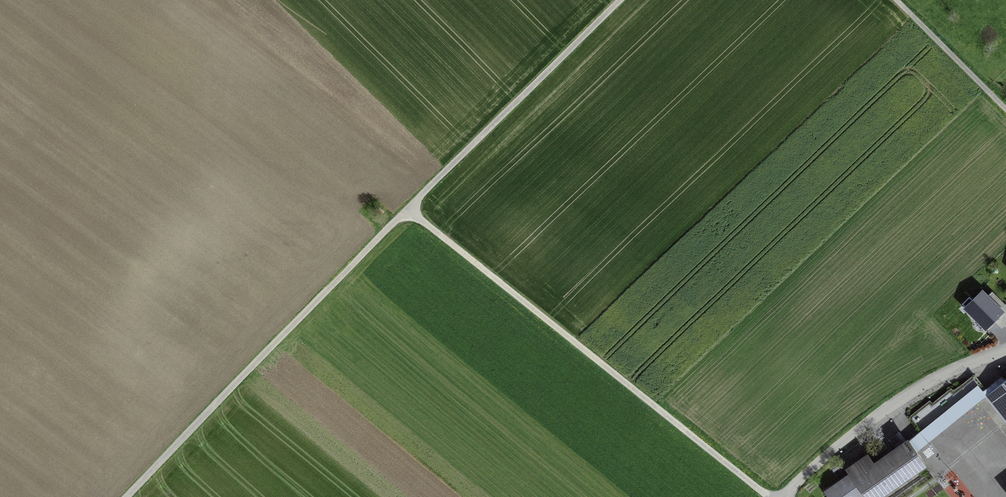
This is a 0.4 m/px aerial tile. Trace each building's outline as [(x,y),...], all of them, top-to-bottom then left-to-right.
[(987,394),(1005,419),(1005,380),(987,394)] [(822,489),(827,496),(861,496),(864,495),(865,496),(881,496),(926,466),(904,438),(873,461),(866,451),(843,467),(846,472),(822,489)]
